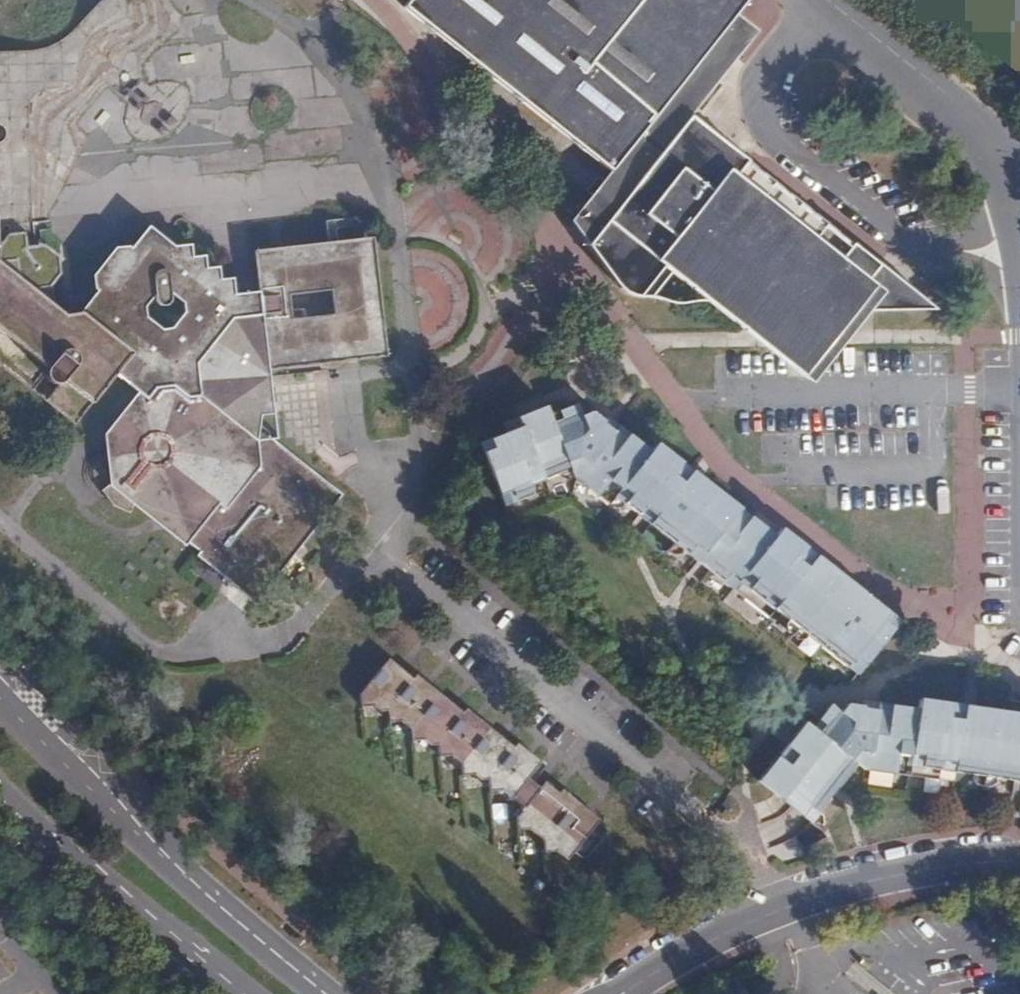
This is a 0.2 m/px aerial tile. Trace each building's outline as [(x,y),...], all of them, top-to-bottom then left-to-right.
[(404,8),(609,172),(602,183),(596,179),(586,192),(591,196),(583,206),(606,223),(587,245),(625,296),(634,300),(653,300),(672,306),(682,307),(689,303),(707,304),(739,330),(770,293),(801,317),(840,313),(875,268),(741,162),(737,168),(682,124),(694,109),(698,113),(719,86),(714,82),(732,60),(710,42),(742,0),(411,0),(404,8)] [(326,253),(282,258),(282,262),(274,263),(273,249),(253,251),(258,298),(235,300),(232,279),(221,279),(220,266),(206,268),(205,257),(192,257),(191,245),(178,247),(171,257),(160,249),(166,241),(149,227),(133,247),(116,248),(92,278),(93,284),(96,292),(82,312),(65,314),(54,306),(51,287),(61,275),(58,255),(45,245),(25,246),(25,234),(9,234),(0,243),(0,365),(34,392),(45,376),(49,383),(57,386),(45,401),(76,425),(116,375),(137,392),(105,435),(106,445),(107,455),(111,460),(111,485),(102,491),(108,499),(112,505),(130,512),(137,501),(155,515),(158,518),(200,552),(198,557),(227,581),(256,603),(342,495),(270,438),(270,430),(261,415),(261,414),(267,371),(271,371),(284,369),(285,369),(287,367),(288,366),(289,364),(289,360),(348,353),(347,348),(356,347),(358,352),(377,348),(364,238),(325,243),(326,253)] [(875,268),(840,313),(921,305),(875,268)] [(770,293),(739,330),(792,373),(840,313),(801,317),(770,293)] [(507,432),(479,445),(505,504),(547,488),(544,479),(570,468),(574,477),(609,505),(614,498),(768,617),(775,610),(857,675),(899,622),(850,583),(781,528),(774,536),(759,525),(753,533),(734,518),(740,509),(700,478),(695,486),(675,470),(681,463),(657,443),(651,451),(607,417),(603,420),(592,412),(583,416),(578,403),(559,411),(563,420),(555,423),(546,405),(526,413),(530,423),(519,427),(515,419),(504,423),(507,432)] [(408,674),(400,675),(391,668),(385,663),(361,694),(361,705),(372,705),(380,712),(387,711),(388,721),(399,720),(410,729),(412,740),(421,739),(430,745),(438,744),(439,756),(449,754),(462,765),(462,774),(473,773),(482,780),(488,780),(490,789),(500,788),(517,801),(524,793),(520,789),(541,762),(535,757),(528,758),(509,742),(502,744),(488,733),(489,728),(484,722),(479,725),(458,708),(452,710),(437,698),(440,694),(434,689),(426,690),(408,674)] [(757,780),(790,806),(818,772),(839,787),(858,763),(866,770),(893,774),(894,764),(908,766),(908,776),(938,780),(940,771),(1013,781),(1015,771),(1019,772),(1019,713),(919,699),(918,708),(875,703),(874,708),(847,703),(839,712),(831,704),(818,721),(827,726),(820,733),(805,721),(757,780)] [(593,830),(600,821),(593,814),(585,825),(580,821),(584,816),(583,807),(562,789),(556,797),(552,794),(551,787),(544,782),(516,818),(518,829),(529,829),(543,841),(545,852),(554,850),(567,860),(574,853),(579,857),(588,857),(603,840),(593,830)]
